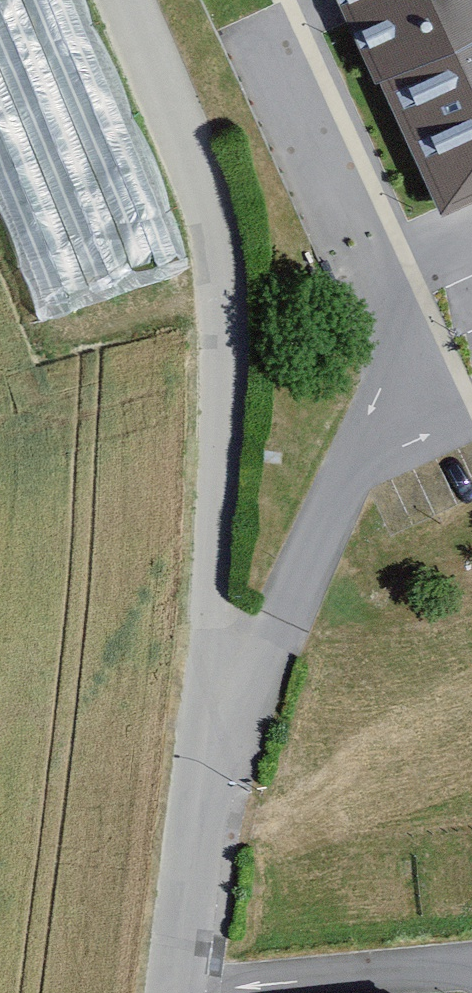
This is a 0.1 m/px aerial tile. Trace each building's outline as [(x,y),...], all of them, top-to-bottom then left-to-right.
[(441,221),(471,206),(471,0),(335,0),(441,221)]
